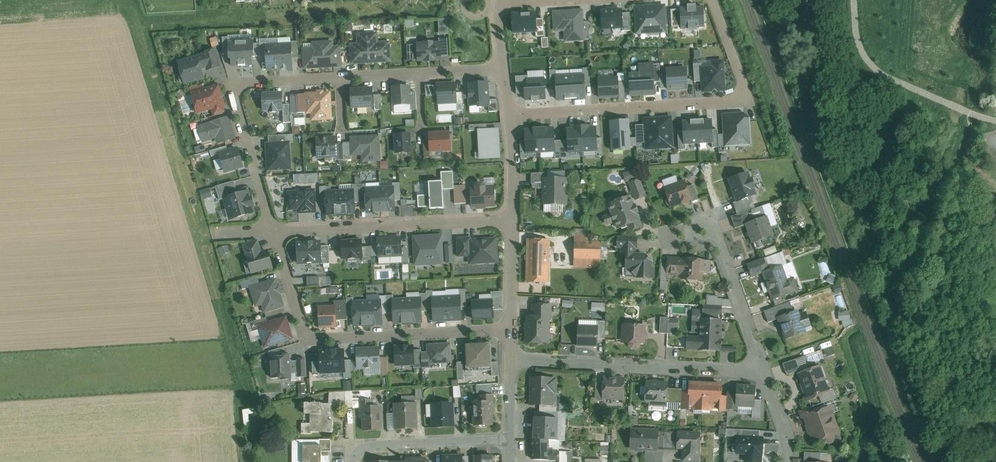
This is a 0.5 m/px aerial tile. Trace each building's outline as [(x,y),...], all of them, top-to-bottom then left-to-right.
[(638,5),(639,30),(668,29),(667,4),(638,5)] [(682,6),(683,26),(706,25),(705,4),(682,6)] [(602,8),(603,26),(625,25),(624,6),(602,8)] [(514,12),(515,30),(539,28),(538,10),(514,12)] [(582,10),(554,12),(555,30),(569,29),(570,40),(583,40),(582,22),(583,22),(582,10)] [(447,19),(438,20),(440,35),(449,34),(447,19)] [(389,42),(371,43),(370,34),(358,35),(359,44),(360,62),(390,61),(389,42)] [(448,38),(439,38),(439,43),(440,43),(441,56),(449,56),(448,38)] [(228,42),(229,54),(229,58),(231,58),(232,66),(242,65),(241,41),(228,42)] [(254,41),(241,41),(242,65),(253,64),(252,56),(254,56),(254,43),(254,41)] [(332,42),(320,43),(320,47),(319,48),(304,49),(305,68),(333,66),(332,47),(332,42)] [(433,42),(425,43),(425,44),(418,44),(419,60),(426,60),(426,61),(434,60),(433,59),(441,59),(441,56),(440,43),(439,43),(433,43),(433,42)] [(291,44),(279,45),(280,69),(289,68),(293,65),(292,58),(292,44),(291,44)] [(359,44),(351,44),(352,63),(360,62),(359,44)] [(266,45),(266,60),(267,70),(280,69),(279,45),(266,45)] [(332,47),(333,66),(340,66),(339,47),(332,47)] [(215,50),(203,53),(204,55),(207,66),(208,70),(219,67),(215,50)] [(204,55),(183,61),(185,70),(184,72),(182,73),(180,77),(181,81),(185,83),(203,77),(201,68),(207,66),(204,55)] [(700,64),(701,90),(725,89),(723,56),(711,57),(711,63),(700,64)] [(640,74),(630,74),(631,95),(644,95),(644,92),(654,92),(652,64),(640,65),(640,74)] [(686,68),(667,69),(668,89),(687,88),(686,68)] [(527,76),(528,96),(548,96),(547,75),(527,76)] [(584,76),(570,77),(571,98),(585,98),(584,76)] [(570,77),(556,77),(557,99),(571,98),(570,77)] [(618,77),(598,79),(599,97),(619,96),(618,77)] [(469,83),(470,106),(479,105),(480,107),(489,106),(487,82),(469,83)] [(455,83),(437,84),(438,103),(456,102),(456,93),(455,83)] [(219,85),(192,93),(197,112),(212,108),(223,105),(224,105),(219,85)] [(409,86),(393,87),(394,105),(410,104),(410,92),(409,86)] [(372,88),(351,89),(352,107),(373,106),(372,88)] [(282,93),(262,94),(263,110),(269,110),(269,112),(277,112),(277,109),(283,109),(283,105),(282,93)] [(330,93),(306,94),(307,113),(312,112),(312,119),(331,118),(330,93)] [(304,102),(293,103),(293,113),(304,112),(304,102)] [(291,104),(283,105),(283,109),(284,123),(292,122),(291,104)] [(223,105),(212,108),(214,116),(225,112),(223,105)] [(744,114),(728,115),(724,119),(726,145),(744,144),(743,132),(749,132),(748,118),(744,114)] [(628,116),(609,117),(611,149),(630,148),(628,116)] [(670,117),(644,118),(645,140),(659,140),(659,145),(671,145),(670,117)] [(228,118),(213,122),(213,123),(200,127),(203,140),(217,136),(218,142),(234,137),(228,118)] [(711,120),(700,120),(700,119),(697,120),(698,143),(712,142),(711,120)] [(694,121),(683,121),(684,143),(698,143),(697,120),(694,120),(694,121)] [(595,122),(565,124),(566,149),(596,148),(595,122)] [(553,128),(526,130),(527,152),(554,150),(553,128)] [(498,129),(479,130),(480,152),(483,152),(483,158),(493,158),(493,156),(499,155),(498,129)] [(450,132),(429,133),(429,139),(430,151),(451,150),(450,132)] [(410,134),(395,135),(396,152),(411,151),(410,134)] [(268,136),(269,144),(287,143),(286,135),(268,136)] [(351,141),(352,155),(368,154),(369,161),(381,161),(379,136),(351,137),(351,141)] [(335,138),(317,139),(318,157),(335,156),(336,156),(335,144),(335,138)] [(352,155),(351,141),(343,141),(343,144),(344,159),(352,159),(352,155)] [(267,144),(268,170),(288,168),(287,155),(290,155),(289,142),(287,143),(269,144),(267,144)] [(343,144),(335,144),(336,156),(335,156),(336,160),(344,159),(343,144)] [(226,146),(210,151),(212,156),(220,154),(228,151),(226,146)] [(228,151),(220,154),(225,171),(242,166),(237,149),(228,151)] [(627,180),(635,175),(631,169),(623,174),(627,180)] [(443,181),(443,190),(454,189),(454,186),(453,171),(441,172),(442,181),(443,181)] [(548,172),(531,173),(531,184),(541,184),(544,184),(544,179),(547,179),(548,172)] [(308,175),(308,183),(318,182),(318,175),(308,175)] [(547,179),(544,179),(544,184),(541,184),(541,187),(542,189),(544,189),(544,204),(566,204),(566,179),(547,179)] [(639,179),(629,183),(636,199),(646,196),(639,179)] [(234,181),(215,186),(220,200),(225,198),(238,194),(234,181)] [(426,195),(418,195),(418,208),(430,207),(430,209),(444,208),(443,190),(443,181),(442,181),(426,182),(426,195)] [(685,181),(665,188),(668,197),(667,198),(666,200),(667,204),(669,205),(671,205),(671,206),(691,199),(687,187),(685,181)] [(471,189),(472,206),(495,205),(494,188),(485,188),(485,186),(482,183),(479,184),(476,186),(476,189),(471,189)] [(693,184),(687,187),(691,199),(692,202),(699,199),(693,184)] [(455,204),(466,203),(465,185),(454,186),(454,189),(455,204)] [(393,187),(380,188),(381,212),(395,211),(394,201),(393,187)] [(367,188),(366,188),(367,202),(367,212),(381,212),(380,188),(367,188)] [(314,190),(298,191),(298,192),(293,192),(289,197),(290,208),(299,208),(299,210),(306,210),(306,212),(315,211),(314,190)] [(353,190),(340,191),(341,214),(355,213),(354,202),(353,190)] [(238,194),(225,198),(227,204),(226,205),(229,213),(231,212),(233,213),(234,216),(234,218),(254,212),(252,205),(254,204),(251,197),(250,198),(248,191),(238,194)] [(327,191),(326,192),(327,204),(327,214),(341,214),(340,191),(327,191)] [(630,196),(609,204),(612,213),(611,214),(610,216),(612,221),(614,222),(615,221),(618,228),(628,224),(630,231),(641,227),(636,212),(638,212),(636,205),(634,206),(630,196)] [(748,210),(731,216),(735,228),(747,224),(746,224),(752,222),(748,210)] [(752,222),(746,224),(747,224),(753,242),(773,235),(766,217),(752,222)] [(441,235),(414,237),(415,265),(443,263),(441,235)] [(637,238),(618,237),(618,247),(622,247),(635,247),(636,247),(637,238)] [(401,238),(378,239),(379,256),(402,255),(401,238)] [(470,238),(458,238),(459,256),(470,255),(469,240),(471,240),(470,238)] [(471,240),(469,240),(470,255),(470,259),(476,258),(476,262),(477,262),(479,263),(484,263),(486,262),(497,261),(496,239),(471,240)] [(549,240),(528,239),(527,282),(548,282),(549,240)] [(362,240),(342,241),(343,259),(348,258),(348,261),(357,261),(357,258),(362,258),(363,258),(362,247),(362,240)] [(588,241),(575,241),(574,258),(586,259),(586,268),(601,269),(601,242),(588,241)] [(257,242),(245,246),(248,257),(260,253),(257,242)] [(320,242),(297,243),(297,250),(295,250),(295,257),(298,257),(298,263),(322,262),(321,246),(320,242)] [(329,246),(321,246),(322,262),(322,264),(330,264),(329,246)] [(371,246),(362,247),(363,258),(362,258),(363,260),(372,260),(371,246)] [(644,254),(635,254),(635,247),(622,247),(622,254),(627,254),(626,268),(628,268),(637,277),(653,277),(653,268),(651,268),(651,261),(644,254)] [(260,253),(248,257),(252,272),(272,266),(267,251),(260,253)] [(677,258),(668,258),(667,274),(676,274),(677,258)] [(764,258),(747,264),(752,277),(763,273),(763,272),(769,270),(764,258)] [(703,260),(683,259),(682,274),(686,275),(688,277),(688,280),(690,283),(693,283),(696,281),(696,280),(702,280),(703,260)] [(769,270),(763,272),(763,273),(766,281),(765,281),(769,292),(770,292),(772,299),(798,290),(794,279),(787,281),(781,266),(769,270)] [(307,285),(320,284),(319,275),(307,276),(307,285)] [(258,277),(240,282),(242,289),(251,287),(260,284),(258,277)] [(260,284),(251,287),(255,300),(261,298),(265,311),(283,306),(276,280),(260,284)] [(492,300),(493,310),(503,309),(502,291),(492,292),(492,300)] [(427,293),(420,294),(420,298),(421,312),(428,311),(428,309),(427,293)] [(459,296),(446,297),(448,320),(461,319),(461,307),(460,296),(459,296)] [(433,298),(433,308),(434,321),(448,320),(446,297),(433,298)] [(420,298),(407,299),(408,322),(421,321),(421,312),(420,298)] [(394,300),(393,300),(394,313),(394,323),(408,322),(407,299),(394,300)] [(492,300),(472,302),(474,319),(493,318),(493,310),(492,300)] [(354,302),(353,302),(354,315),(354,325),(368,324),(367,301),(354,302)] [(380,301),(367,301),(368,324),(382,324),(381,314),(380,301)] [(790,302),(787,303),(781,305),(785,315),(793,312),(790,302)] [(551,305),(533,305),(533,317),(549,317),(549,318),(551,318),(551,305)] [(721,306),(703,305),(703,313),(705,313),(719,314),(721,314),(721,306)] [(781,305),(764,311),(768,322),(779,318),(785,315),(781,305)] [(335,306),(319,307),(319,313),(317,314),(317,321),(319,321),(320,327),(336,326),(335,306)] [(849,310),(838,311),(839,320),(850,319),(849,310)] [(785,315),(779,318),(787,338),(804,332),(797,311),(793,312),(785,315)] [(701,319),(700,338),(720,339),(721,320),(719,320),(719,314),(705,313),(705,320),(701,319)] [(267,317),(250,322),(252,332),(261,329),(260,326),(269,324),(267,317)] [(533,317),(528,317),(528,331),(527,330),(526,342),(548,343),(548,341),(550,339),(550,334),(549,332),(549,318),(549,317),(533,317)] [(668,318),(660,317),(660,333),(668,334),(668,318)] [(269,324),(260,326),(261,329),(266,345),(291,338),(289,330),(290,330),(288,321),(286,321),(285,319),(269,324)] [(597,321),(579,320),(578,345),(597,346),(597,339),(597,327),(597,321)] [(605,321),(597,321),(597,327),(597,339),(605,339),(605,321)] [(644,325),(626,324),(626,325),(623,327),(623,331),(625,334),(625,342),(629,343),(629,345),(632,348),(637,348),(640,346),(640,343),(643,343),(644,325)] [(720,340),(720,339),(700,338),(688,337),(688,348),(699,349),(720,350),(720,340)] [(825,356),(835,353),(830,340),(821,343),(825,356)] [(491,342),(465,343),(466,371),(492,370),(492,362),(491,342)] [(450,344),(428,345),(428,353),(429,363),(430,363),(451,362),(450,344)] [(413,346),(395,347),(396,365),(414,364),(413,350),(413,346)] [(379,348),(357,349),(358,368),(380,367),(380,357),(379,348)] [(344,350),(320,351),(320,361),(321,373),(345,372),(344,360),(344,350)] [(421,350),(413,350),(414,364),(414,368),(422,368),(421,353),(421,350)] [(428,353),(421,353),(422,368),(430,367),(430,363),(429,363),(428,353)] [(290,354),(280,355),(280,357),(271,357),(272,378),(281,378),(281,380),(291,379),(291,374),(298,373),(297,361),(293,361),(293,362),(290,359),(290,354)] [(388,357),(380,357),(380,367),(381,375),(389,374),(388,357)] [(306,359),(297,359),(298,373),(298,377),(307,376),(306,359)] [(796,359),(783,364),(787,375),(800,370),(796,359)] [(321,373),(320,361),(312,361),(313,374),(321,373)] [(819,366),(799,373),(808,400),(819,396),(818,394),(827,391),(819,366)] [(556,379),(532,378),(531,404),(540,404),(552,404),(552,391),(555,391),(556,379)] [(624,379),(604,378),(604,383),(603,397),(604,397),(623,398),(624,379)] [(658,381),(653,381),(653,382),(646,381),(645,397),(644,397),(644,400),(646,403),(649,403),(650,402),(667,403),(668,389),(668,383),(658,382),(658,381)] [(604,383),(596,383),(595,401),(604,401),(604,397),(603,397),(604,383)] [(721,385),(690,383),(690,393),(689,406),(690,406),(694,406),(693,409),(711,410),(711,407),(719,407),(720,407),(720,397),(721,385)] [(492,384),(477,385),(477,392),(492,392),(492,384)] [(754,386),(738,385),(738,389),(737,405),(753,406),(754,400),(754,397),(754,396),(756,395),(756,393),(755,391),(754,390),(754,386)] [(461,386),(453,386),(454,398),(462,398),(461,386)] [(423,388),(415,388),(416,400),(424,400),(423,388)] [(682,389),(674,389),(674,403),(681,403),(682,392),(682,389)] [(738,389),(728,389),(727,397),(727,408),(737,409),(737,405),(738,389)] [(371,390),(352,391),(352,401),(361,401),(360,400),(371,400),(371,390)] [(341,392),(330,393),(329,397),(329,404),(331,404),(331,406),(341,406),(341,392)] [(690,393),(682,392),(681,403),(680,408),(689,409),(690,406),(689,406),(690,393)] [(493,395),(481,395),(482,402),(473,402),(475,426),(492,425),(492,413),(493,413),(493,395)] [(727,397),(720,397),(720,407),(719,407),(719,410),(727,411),(727,408),(727,397)] [(380,406),(372,406),(371,400),(360,400),(361,401),(361,418),(363,418),(364,430),(381,430),(380,406)] [(762,400),(754,400),(753,406),(752,418),(761,418),(762,400)] [(329,404),(321,404),(321,403),(305,403),(305,414),(310,414),(310,432),(328,432),(328,413),(330,413),(331,406),(331,404),(329,404)] [(416,403),(395,404),(395,414),(396,429),(417,428),(416,403)] [(451,403),(432,404),(433,428),(453,427),(453,417),(452,417),(451,403)] [(552,404),(540,404),(540,411),(557,412),(557,404),(552,404)] [(813,406),(800,411),(802,418),(806,416),(815,412),(813,406)] [(815,412),(806,416),(815,442),(824,439),(825,441),(829,443),(832,442),(834,438),(833,435),(838,434),(828,407),(815,412)] [(396,429),(395,414),(387,415),(387,432),(396,432),(396,429)] [(533,439),(549,440),(557,440),(558,419),(534,417),(533,439)] [(643,435),(632,434),(631,448),(634,448),(634,449),(636,451),(641,451),(643,450),(643,449),(657,450),(658,431),(643,430),(643,435)] [(678,433),(665,432),(664,450),(678,451),(678,448),(678,433)] [(695,433),(678,432),(678,433),(678,448),(684,448),(683,461),(694,461),(698,457),(699,437),(695,433)] [(738,436),(737,453),(746,453),(745,461),(751,461),(761,461),(761,454),(762,454),(763,438),(759,438),(741,437),(738,436)] [(532,439),(533,459),(560,460),(560,461),(566,461),(566,451),(549,451),(549,440),(533,439),(532,439)] [(303,446),(303,461),(330,461),(330,452),(319,452),(319,446),(303,446)] [(804,452),(804,461),(820,461),(820,453),(804,452)]
